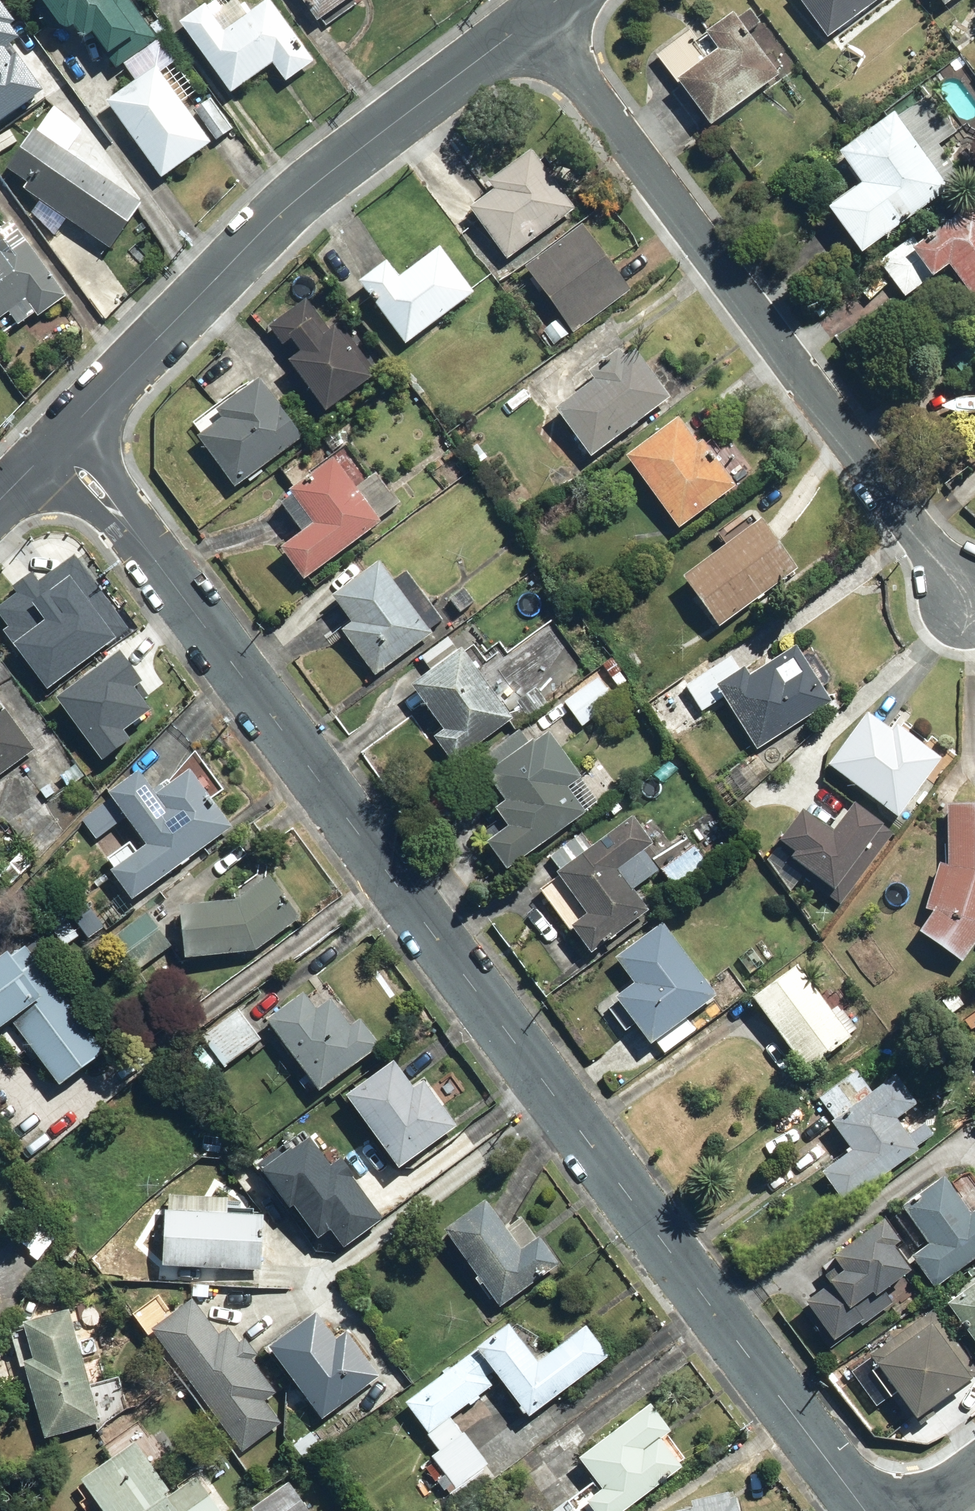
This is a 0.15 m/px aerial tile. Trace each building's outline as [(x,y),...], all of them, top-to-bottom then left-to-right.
[(132,0),(38,0),(62,34),(69,29),(82,47),(94,38),(116,69),(159,38),(132,0)] [(204,5),(176,25),(228,97),(270,67),(282,83),(311,62),(266,0),(223,32),(204,5)] [(322,30),(360,0),(298,0),(322,30)] [(879,0),(793,0),(828,42),(879,0)] [(940,9),(953,0),(933,0),(940,9)] [(0,10),(0,127),(42,97),(9,51),(23,41),(0,10)] [(707,126),(790,67),(748,10),(734,21),(730,15),(697,38),(691,29),(655,55),(707,126)] [(208,145),(143,54),(121,69),(131,84),(102,105),(157,181),(208,145)] [(139,204),(64,151),(86,125),(52,101),(3,169),(23,184),(17,192),(36,205),(27,217),(56,238),(68,221),(107,249),(139,204)] [(209,102),(195,111),(216,143),(230,133),(209,102)] [(950,192),(891,115),(836,157),(859,187),(825,213),(860,260),(950,192)] [(506,261),(576,210),(533,151),(485,185),(493,195),(470,212),(506,261)] [(918,241),(910,233),(876,261),(908,298),(944,266),(974,302),(974,193),(918,241)] [(5,314),(15,328),(32,314),(36,319),(65,297),(9,223),(0,230),(0,318),(5,314)] [(580,227),(521,271),(571,336),(630,292),(580,227)] [(384,264),(356,286),(405,348),(475,292),(439,247),(397,280),(384,264)] [(324,417),(377,375),(336,323),(327,331),(301,299),(264,328),(290,360),(283,365),(324,417)] [(667,399),(626,349),(550,412),(591,462),(667,399)] [(302,437),(258,379),(212,413),(220,423),(194,442),(230,490),(302,437)] [(676,421),(625,461),(679,530),(733,488),(699,444),(696,447),(676,421)] [(349,437),(335,422),(318,439),(332,453),(349,437)] [(299,584),(399,507),(374,476),(359,487),(335,457),(275,504),(298,534),(275,552),(299,584)] [(712,535),(722,546),(678,583),(718,631),(791,570),(754,525),(751,528),(739,513),(712,535)] [(71,556),(37,583),(30,575),(16,586),(20,591),(0,607),(0,633),(1,635),(11,646),(47,693),(128,630),(71,556)] [(340,634),(373,676),(444,620),(406,571),(391,583),(375,562),(328,599),(350,627),(340,634)] [(503,711),(518,699),(472,642),(459,652),(447,637),(417,661),(426,673),(407,689),(440,731),(429,739),(453,768),(511,721),(503,711)] [(751,754),(831,703),(794,647),(746,677),(742,672),(737,675),(727,658),(681,687),(700,717),(720,704),(751,754)] [(618,703),(597,678),(563,706),(584,731),(618,703)] [(0,710),(0,774),(30,753),(0,710)] [(864,718),(829,767),(898,816),(938,760),(895,729),(890,736),(864,718)] [(482,848),(503,876),(599,801),(546,734),(530,746),(517,729),(472,764),(504,805),(492,814),(505,830),(482,848)] [(67,788),(86,776),(74,762),(57,774),(49,763),(39,770),(54,791),(64,783),(67,788)] [(230,830),(185,769),(152,794),(136,773),(103,797),(105,800),(78,819),(96,844),(123,824),(142,849),(134,854),(127,845),(106,861),(113,871),(108,875),(129,904),(230,830)] [(838,908),(890,836),(852,806),(830,836),(800,814),(776,846),(792,857),(784,868),(838,908)] [(946,808),(944,866),(936,866),(924,911),(929,913),(916,934),(960,965),(974,945),(974,807),(946,808)] [(587,953),(646,912),(630,890),(656,872),(641,851),(650,845),(632,819),(591,847),(582,834),(549,858),(558,872),(539,885),(587,953)] [(709,866),(695,846),(661,872),(676,892),(709,866)] [(233,901),(178,910),(180,961),(251,958),(302,917),(266,874),(233,901)] [(105,931),(79,900),(45,928),(63,950),(81,935),(88,944),(105,931)] [(718,997),(661,924),(611,962),(630,986),(612,999),(650,1049),(655,1045),(664,1056),(697,1031),(688,1020),(718,997)] [(22,945),(7,957),(5,954),(0,958),(0,1031),(7,1025),(56,1090),(104,1054),(22,945)] [(849,1039),(796,966),(748,1000),(801,1073),(849,1039)] [(319,1094),(378,1046),(361,1023),(352,1030),(327,1000),(314,1011),(301,996),(264,1027),(305,1077),(298,1083),(307,1095),(315,1088),(319,1094)] [(266,1040),(240,1006),(199,1038),(225,1072),(266,1040)] [(937,1137),(876,1049),(813,1091),(834,1122),(829,1126),(848,1155),(819,1174),(839,1203),(937,1137)] [(391,1062),(342,1099),(397,1171),(456,1127),(441,1107),(447,1103),(427,1077),(411,1089),(391,1062)] [(345,1163),(317,1126),(271,1162),(323,1228),(333,1220),(343,1232),(385,1199),(353,1157),(345,1163)] [(974,1257),(974,1192),(972,1189),(960,1198),(946,1180),(902,1214),(927,1247),(909,1261),(932,1290),(974,1257)] [(166,1197),(164,1265),(259,1269),(261,1211),(226,1209),(227,1199),(166,1197)] [(486,1202),(442,1232),(497,1311),(558,1269),(521,1215),(503,1227),(486,1202)] [(61,1235),(34,1208),(8,1235),(36,1261),(61,1235)] [(900,1246),(882,1222),(828,1262),(838,1275),(823,1287),(838,1306),(816,1322),(833,1345),(861,1324),(865,1330),(900,1304),(890,1291),(911,1275),(893,1251),(900,1246)] [(944,1307),(974,1349),(974,1284),(944,1307)] [(194,1300),(149,1332),(238,1457),(284,1425),(265,1399),(277,1391),(233,1330),(221,1338),(194,1300)] [(974,1375),(974,1367),(929,1309),(859,1364),(889,1401),(895,1397),(915,1423),(974,1375)] [(315,1312),(266,1352),(323,1422),(378,1378),(340,1330),(334,1335),(315,1312)] [(67,1316),(10,1337),(47,1440),(105,1419),(67,1316)] [(507,1325),(473,1352),(527,1419),(606,1358),(583,1329),(538,1364),(507,1325)] [(472,1354),(402,1403),(436,1453),(429,1458),(454,1494),(489,1469),(453,1418),(496,1388),(472,1354)] [(380,1405),(369,1391),(341,1413),(352,1428),(380,1405)] [(649,1405),(576,1462),(591,1480),(551,1510),(627,1510),(683,1468),(664,1443),(673,1436),(649,1405)] [(146,1429),(77,1482),(99,1510),(208,1510),(213,1507),(186,1472),(182,1475),(146,1429)] [(287,1480),(248,1510),(311,1510),(287,1480)] [(732,1492),(687,1504),(689,1510),(687,1510),(736,1510),(732,1492)]
